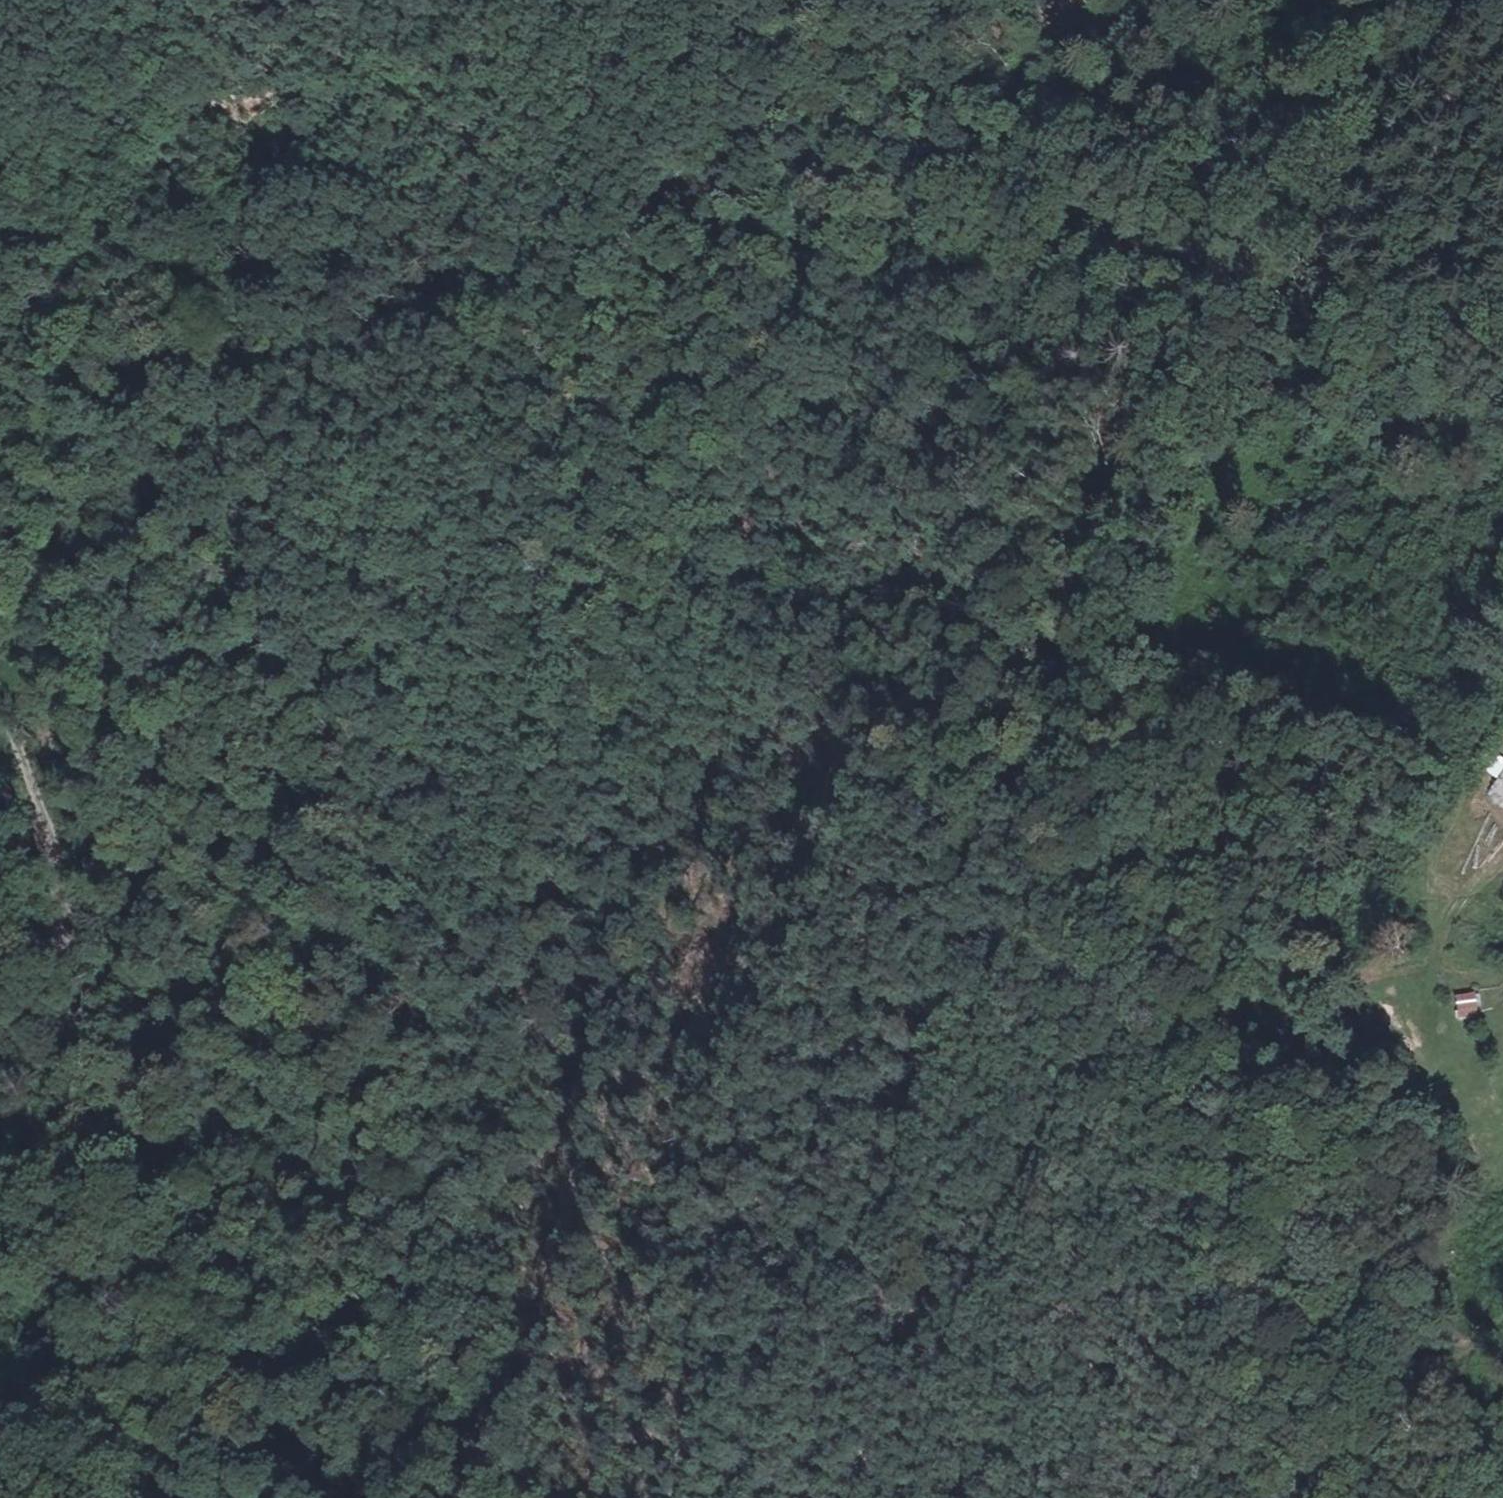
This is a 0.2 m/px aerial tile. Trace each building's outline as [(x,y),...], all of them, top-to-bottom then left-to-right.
[(1497,754),(1481,772),(1502,791),(1502,759),(1497,754)] [(1454,995),(1457,1019),(1480,1016),(1477,992),(1454,995)]
